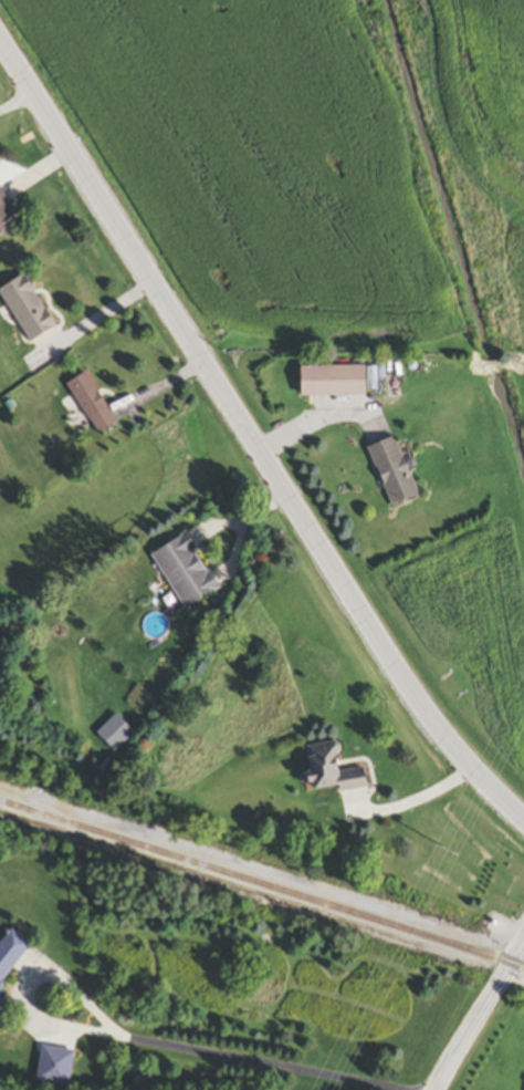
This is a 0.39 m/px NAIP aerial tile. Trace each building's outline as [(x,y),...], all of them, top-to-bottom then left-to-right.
[(17,227),(1,188),(0,188),(0,234),(17,227)] [(53,330),(24,277),(0,291),(0,295),(27,344),(53,330)] [(362,370),(298,370),(298,399),(362,399),(362,370)] [(65,388),(100,438),(118,425),(83,375),(65,388)] [(367,450),(387,509),(415,499),(395,440),(367,450)] [(152,555),(182,611),(218,592),(187,535),(152,555)] [(362,771),(337,775),(334,745),(303,750),(309,794),(337,790),(338,796),(365,792),(362,771)] [(8,933),(0,945),(0,989),(29,948),(8,933)] [(10,1010),(0,1003),(0,1024),(10,1010)]
